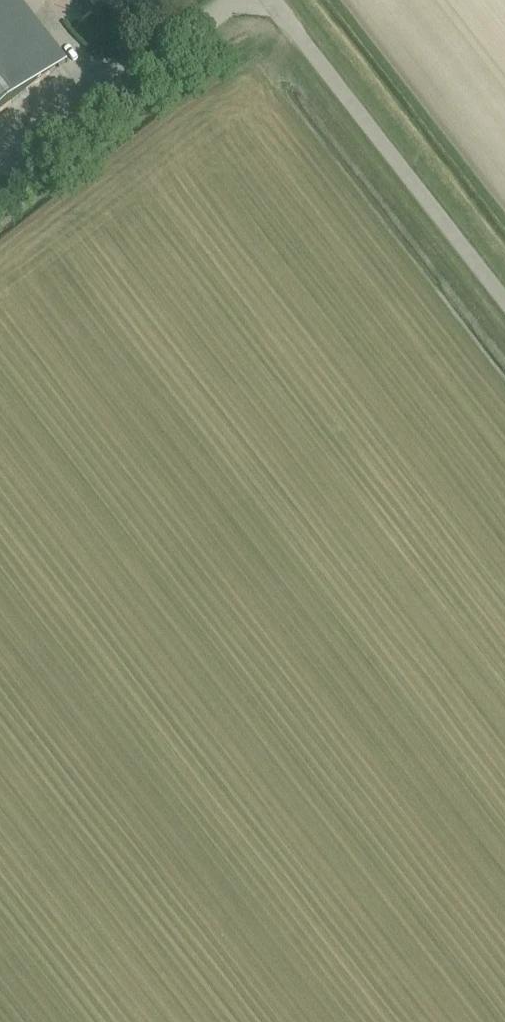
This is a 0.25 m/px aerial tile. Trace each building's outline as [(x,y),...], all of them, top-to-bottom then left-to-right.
[(62,66),(11,0),(0,0),(0,115),(62,66)] [(96,13),(113,0),(85,0),(96,13)]
